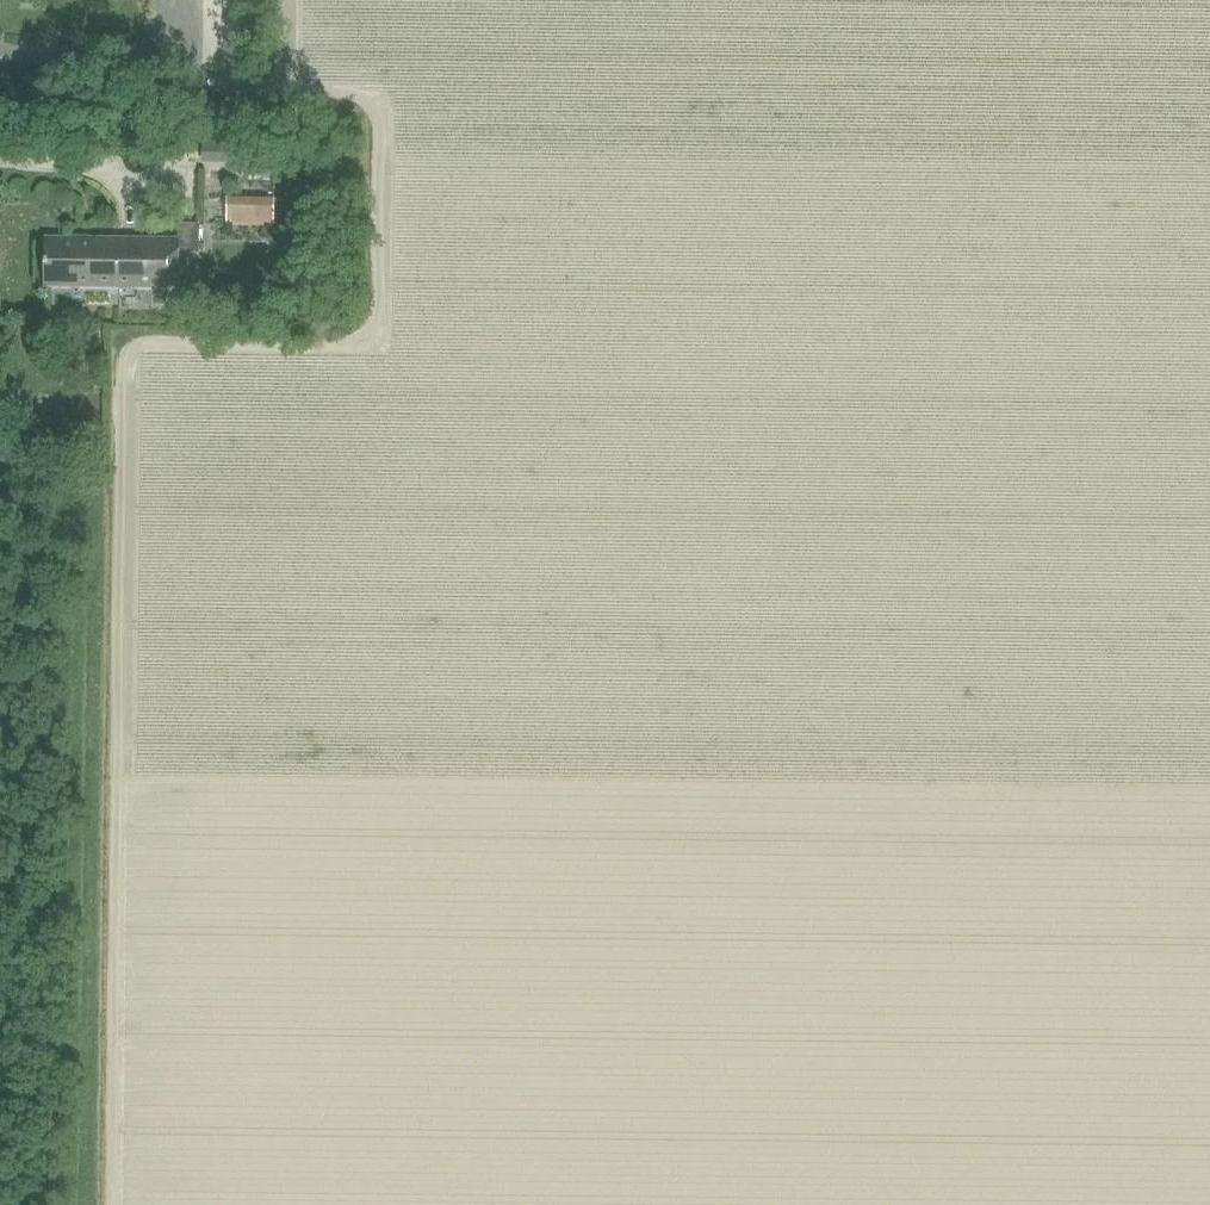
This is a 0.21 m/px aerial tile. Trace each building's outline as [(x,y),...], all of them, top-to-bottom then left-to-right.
[(274,227),(274,199),(225,198),(225,226),(274,227)] [(177,288),(178,240),(44,239),(44,287),(177,288)]
